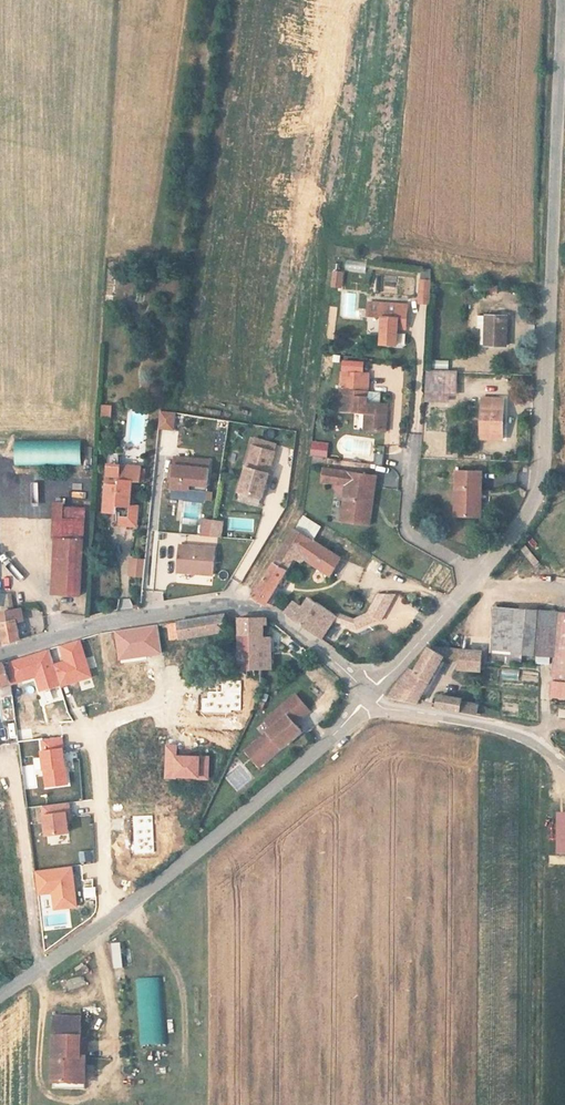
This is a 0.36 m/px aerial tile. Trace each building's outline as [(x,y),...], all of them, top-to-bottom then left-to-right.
[(345,270),(366,273),(367,263),(347,261),(345,270)] [(341,270),(333,269),(331,283),(339,284),(341,270)] [(430,277),(422,276),(420,301),(428,301),(430,281),(430,277)] [(475,291),(498,293),(499,285),(476,283),(475,291)] [(405,307),(368,305),(367,318),(383,319),(382,343),(398,344),(399,326),(404,327),(405,307)] [(498,319),(477,317),(469,316),(468,329),(476,330),(475,347),(496,349),(498,319)] [(449,367),(449,359),(434,359),(434,368),(449,367)] [(421,367),(418,397),(447,399),(447,393),(429,391),(431,368),(421,367)] [(450,370),(431,368),(429,391),(447,393),(450,370)] [(367,372),(342,369),(337,404),(360,407),(358,426),(380,428),(382,403),(364,401),(367,372)] [(472,395),(469,437),(491,439),(493,395),(472,395)] [(102,417),(113,417),(113,405),(102,404),(102,417)] [(175,430),(178,411),(161,409),(158,428),(175,430)] [(83,465),(83,441),(16,440),(15,465),(83,465)] [(318,444),(305,442),(303,451),(317,453),(318,444)] [(270,452),(247,445),(234,492),(257,498),(270,452)] [(384,466),(384,454),(376,454),(375,466),(384,466)] [(202,490),(205,460),(172,456),(169,487),(202,490)] [(139,465),(108,464),(106,504),(126,505),(125,514),(137,515),(137,502),(131,501),(132,478),(139,478),(139,465)] [(357,472),(311,465),(309,476),(322,478),(321,483),(329,494),(332,494),(330,516),(352,519),(357,472)] [(467,488),(474,488),(474,470),(450,468),(446,514),(466,516),(467,488)] [(366,474),(357,472),(352,519),(360,520),(366,474)] [(85,509),(54,507),(52,541),(59,541),(56,593),(80,595),(85,509)] [(294,514),(285,523),(304,536),(311,525),(294,514)] [(223,536),(225,519),(203,517),(202,534),(223,536)] [(304,536),(285,523),(243,598),(259,602),(287,553),(318,572),(327,559),(331,553),(304,536)] [(210,573),(212,546),(176,543),(174,570),(210,573)] [(131,576),(147,576),(147,556),(130,556),(131,576)] [(376,587),(363,620),(341,612),(338,621),(365,632),(371,617),(384,622),(395,594),(376,587)] [(297,602),(288,615),(322,639),(337,611),(312,599),(306,607),(297,602)] [(0,602),(0,638),(12,636),(12,618),(12,601),(0,602)] [(20,601),(12,601),(12,618),(20,617),(20,601)] [(491,620),(490,648),(520,650),(517,695),(564,698),(564,613),(523,610),(522,622),(491,620)] [(171,620),(172,634),(222,630),(221,617),(190,620),(179,621),(171,620)] [(155,619),(133,623),(135,634),(161,630),(159,620),(155,619)] [(256,639),(254,661),(265,661),(266,619),(237,620),(234,637),(256,639)] [(133,623),(106,628),(108,640),(109,646),(136,641),(135,634),(133,623)] [(101,629),(91,631),(93,643),(108,640),(106,628),(101,629)] [(256,639),(234,637),(230,671),(253,673),(254,661),(256,639)] [(66,661),(54,665),(60,684),(61,685),(92,675),(81,639),(61,645),(66,661)] [(438,643),(431,642),(420,661),(400,678),(389,699),(420,705),(445,659),(487,664),(490,648),(438,643)] [(180,646),(180,656),(193,655),(193,646),(180,646)] [(49,649),(8,661),(11,683),(36,675),(41,690),(60,684),(54,665),(49,649)] [(109,650),(94,652),(98,677),(113,675),(109,650)] [(193,702),(211,705),(213,691),(203,690),(199,689),(196,689),(193,702)] [(303,709),(290,692),(258,716),(264,725),(243,740),(255,756),(288,731),(283,724),(288,721),(303,709)] [(451,694),(441,710),(475,716),(479,697),(451,694)] [(185,700),(170,701),(171,764),(186,764),(185,700)] [(288,721),(283,724),(288,731),(293,728),(288,721)] [(64,755),(61,737),(42,739),(44,750),(42,751),(47,787),(67,784),(64,759),(62,759),(61,755),(64,755)] [(243,740),(237,745),(248,762),(255,756),(243,740)] [(229,773),(237,787),(249,781),(242,767),(229,773)] [(68,802),(43,806),(46,835),(69,832),(67,821),(66,812),(70,812),(68,802)] [(72,866),(35,871),(38,894),(52,892),(54,909),(77,906),(72,866)] [(115,969),(125,967),(121,941),(111,943),(115,969)] [(56,1019),(55,1039),(82,1039),(82,1019),(56,1019)] [(82,1039),(55,1039),(55,1085),(77,1085),(77,1059),(82,1060),(82,1039)] [(87,1039),(82,1039),(82,1060),(77,1059),(77,1085),(86,1085),(87,1039)]
